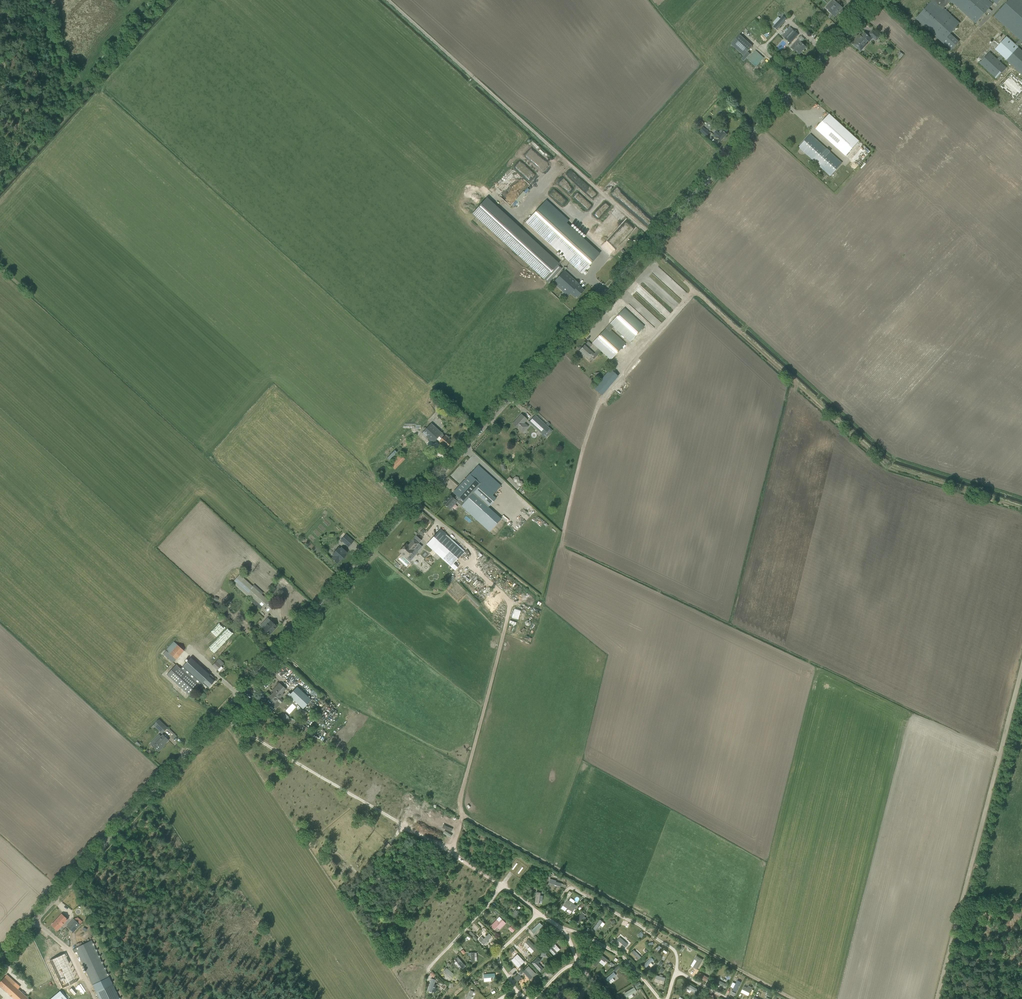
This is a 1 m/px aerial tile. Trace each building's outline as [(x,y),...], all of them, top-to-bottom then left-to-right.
[(932,1),(916,19),(935,36),(939,40),(951,51),(959,41),(950,33),(960,23),(953,16),(951,18),(943,9),(951,0),(976,23),(993,4),(989,0),(932,0),(932,1)] [(1004,5),(994,17),(1019,40),(1015,44),(1006,36),(994,49),(1021,74),(1021,50),(1018,46),(1021,42),(1021,0),(1009,0),(1006,3),(1004,1),(1002,3),(1004,5)] [(829,11),(831,13),(834,16),(838,12),(837,12),(841,7),(837,3),(829,11)] [(783,20),(776,27),(778,29),(785,22),(783,20)] [(798,35),(790,27),(782,36),(790,43),(798,35)] [(872,30),(869,34),(876,41),(878,38),(880,37),(872,30)] [(856,47),(860,50),(871,38),(864,33),(860,38),(858,37),(852,44),(856,47)] [(752,46),(740,35),(731,44),(743,56),(752,46)] [(806,47),(797,39),(790,47),(793,50),(794,49),(796,51),(799,54),(806,47)] [(747,59),(756,67),(761,61),(758,58),(761,55),(755,50),(747,59)] [(1007,68),(989,52),(988,53),(985,50),(976,59),(980,62),(979,63),(996,79),(1007,68)] [(999,86),(1016,101),(1021,94),(1021,82),(1012,72),(999,86)] [(829,114),(815,129),(845,156),(847,154),(859,141),(829,114)] [(699,130),(702,127),(705,124),(700,120),(695,125),(699,130)] [(709,133),(703,127),(700,131),(706,136),(709,133)] [(713,134),(717,138),(720,141),(727,134),(721,129),(719,132),(716,131),(713,134)] [(799,147),(802,151),(830,176),(841,163),(810,135),(799,147)] [(472,214),(544,280),(559,263),(515,223),(487,197),(472,214)] [(600,254),(566,223),(569,220),(546,200),(525,222),(581,274),(600,254)] [(614,234),(624,219),(616,215),(609,225),(610,226),(607,230),(614,234)] [(617,245),(617,244),(623,243),(622,235),(626,234),(625,228),(618,230),(619,234),(610,236),(611,242),(608,243),(609,246),(617,245)] [(609,239),(605,234),(602,236),(600,233),(595,237),(601,245),(609,239)] [(553,282),(564,292),(568,296),(570,293),(575,297),(576,296),(577,297),(584,290),(578,285),(579,284),(575,281),(564,270),(553,282)] [(626,344),(611,330),(613,327),(630,342),(644,326),(624,308),(592,343),(593,343),(588,348),(584,345),(579,350),(586,357),(589,360),(592,357),(589,355),(597,346),(611,359),(626,344)] [(618,376),(610,369),(606,373),(615,380),(618,376)] [(513,425),(522,433),(528,426),(524,423),(527,420),(525,418),(521,414),(516,420),(517,420),(513,425)] [(535,414),(528,421),(546,438),(552,431),(535,414)] [(422,433),(429,439),(433,443),(436,439),(439,436),(442,433),(431,423),(422,433)] [(451,441),(448,438),(449,437),(446,434),(444,436),(442,433),(439,436),(442,439),(438,442),(442,445),(446,448),(451,441)] [(395,469),(405,459),(400,454),(390,464),(395,469)] [(490,493),(495,487),(498,484),(478,465),(475,468),(453,492),(457,495),(454,498),(450,495),(443,503),(447,507),(447,506),(450,509),(456,501),(461,506),(479,523),(480,521),(490,531),(498,522),(501,519),(490,509),(489,510),(489,509),(489,508),(488,507),(493,502),(496,498),(490,493)] [(385,482),(391,476),(385,471),(380,477),(385,482)] [(512,478),(509,476),(506,481),(519,489),(524,481),(514,475),(512,478)] [(464,550),(466,548),(450,534),(448,536),(444,533),(440,529),(427,544),(430,548),(447,562),(445,565),(448,569),(454,563),(464,550)] [(348,547),(354,541),(346,534),(340,540),(348,547)] [(406,558),(410,561),(417,554),(413,550),(412,550),(418,543),(414,539),(408,546),(406,544),(399,551),(406,558)] [(342,559),(346,555),(345,554),(347,552),(341,547),(338,551),(337,550),(333,554),(334,556),(332,558),(337,563),(339,560),(340,561),(341,560),(340,560),(341,558),(342,559)] [(445,578),(450,574),(447,569),(441,572),(445,578)] [(275,605),(269,599),(268,600),(239,574),(233,581),(268,613),(275,605)] [(512,617),(518,619),(521,610),(515,608),(512,617)] [(276,626),(267,618),(260,625),(268,633),(270,634),(273,631),(272,631),(276,626)] [(227,634),(224,637),(222,640),(226,644),(232,638),(227,634)] [(174,641),(163,653),(173,663),(184,650),(174,641)] [(191,657),(183,666),(181,668),(176,664),(167,675),(177,683),(186,692),(189,695),(201,683),(202,684),(202,683),(208,688),(215,680),(213,678),(214,677),(210,674),(191,657)] [(224,663),(218,658),(212,665),(218,670),(224,663)] [(285,689),(283,687),(279,683),(274,689),(275,691),(269,697),(273,701),(270,704),(274,707),(276,709),(283,701),(280,698),(283,694),(282,692),(285,689)] [(290,692),(287,695),(303,709),(312,700),(297,687),(291,693),(290,692)] [(289,714),(296,707),(292,703),(285,711),(289,714)] [(285,714),(282,718),(291,725),(294,720),(285,714)] [(162,734),(167,728),(159,719),(153,725),(154,726),(162,734)] [(162,746),(168,740),(162,734),(161,736),(159,734),(152,741),(154,743),(152,746),(158,751),(162,747),(162,746)] [(569,900),(566,899),(563,906),(574,911),(577,905),(573,903),(574,900),(570,898),(569,900)] [(515,909),(511,915),(516,918),(519,912),(515,909)] [(581,912),(576,922),(581,925),(586,915),(581,912)] [(62,914),(52,925),(57,930),(67,919),(62,914)] [(498,927),(500,929),(507,923),(499,916),(490,926),(495,930),(498,927)] [(80,925),(73,919),(67,926),(73,932),(80,925)] [(593,927),(599,932),(605,923),(600,919),(593,927)] [(539,922),(531,930),(536,935),(544,926),(539,922)] [(477,931),(480,928),(475,923),(472,926),(477,931)] [(468,933),(476,941),(478,939),(471,931),(468,933)] [(482,936),(478,940),(483,945),(492,936),(489,933),(484,938),(482,936)] [(620,937),(618,940),(627,946),(629,943),(620,937)] [(534,951),(537,948),(529,939),(525,942),(534,951)] [(91,940),(75,948),(100,998),(119,998),(91,940)] [(548,949),(554,956),(561,949),(555,943),(548,949)] [(634,950),(631,952),(639,959),(642,956),(634,950)] [(471,955),(471,961),(477,961),(477,952),(469,952),(469,955),(471,955)] [(65,953),(49,960),(62,988),(78,981),(65,953)] [(604,966),(609,960),(600,953),(592,963),(596,966),(599,962),(604,966)] [(521,965),(525,962),(518,954),(514,957),(521,965)] [(697,961),(693,967),(697,969),(703,959),(696,955),(694,959),(697,961)] [(458,956),(455,959),(457,961),(455,963),(461,970),(466,966),(458,956)] [(648,968),(653,964),(652,963),(655,959),(651,956),(644,965),(648,968)] [(540,972),(546,966),(538,957),(532,963),(540,972)] [(529,966),(523,971),(530,979),(536,973),(529,966)] [(452,978),(455,974),(447,967),(444,971),(452,978)] [(609,982),(617,975),(614,971),(606,979),(609,982)] [(13,985),(16,983),(10,978),(7,974),(0,982),(0,986),(2,987),(14,998),(28,998),(24,995),(25,994),(22,991),(21,992),(13,985)] [(664,984),(666,977),(657,974),(655,981),(664,984)] [(427,991),(435,993),(437,987),(434,986),(436,979),(431,978),(427,991)] [(417,991),(422,983),(418,979),(412,988),(417,991)] [(726,988),(727,983),(717,979),(715,984),(726,988)] [(737,980),(732,990),(736,992),(741,982),(737,980)] [(697,992),(699,988),(688,983),(685,989),(691,992),(692,990),(697,992)] [(625,992),(628,998),(633,996),(632,994),(637,991),(635,987),(625,992)] [(466,998),(470,998),(474,991),(470,989),(466,998)] [(60,991),(50,998),(67,998),(60,991)]
